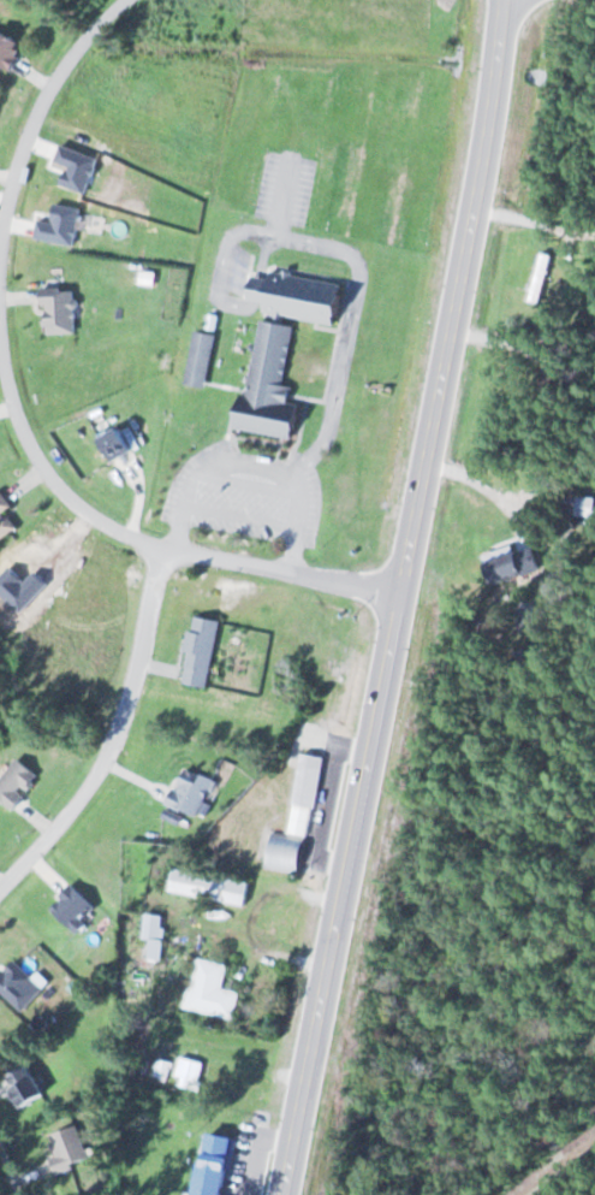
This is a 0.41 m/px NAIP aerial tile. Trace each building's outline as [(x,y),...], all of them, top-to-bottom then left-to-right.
[(9,69),(27,45),(4,29),(0,34),(0,63),(9,69)] [(544,305),(555,254),(540,251),(528,302),(544,305)] [(46,333),(78,333),(77,290),(45,290),(46,333)] [(296,324),(260,317),(241,430),(301,440),(305,420),(300,419),(302,407),(292,405),(295,386),(286,385),(296,324)] [(218,334),(196,330),(187,383),(209,387),(218,334)] [(139,454),(134,431),(108,436),(112,460),(139,454)] [(8,513),(15,507),(2,490),(0,492),(0,544),(20,527),(8,513)] [(486,562),(493,587),(548,572),(542,547),(486,562)] [(222,619),(196,616),(187,683),(213,687),(222,619)] [(291,835),(270,832),(265,868),(307,875),(324,754),(303,751),(291,835)] [(198,816),(217,780),(188,765),(169,800),(198,816)] [(254,879),(178,867),(174,892),(250,904),(254,879)] [(100,904),(73,884),(54,910),(80,930),(100,904)] [(157,915),(150,914),(145,936),(152,937),(157,915)] [(188,1009),(236,1019),(241,992),(224,988),(230,964),(198,957),(188,1009)] [(45,989),(16,959),(0,975),(0,990),(22,1012),(45,989)] [(55,1096),(34,1062),(12,1076),(34,1109),(55,1096)] [(202,1194),(229,1194),(239,1137),(212,1133),(202,1194)]
